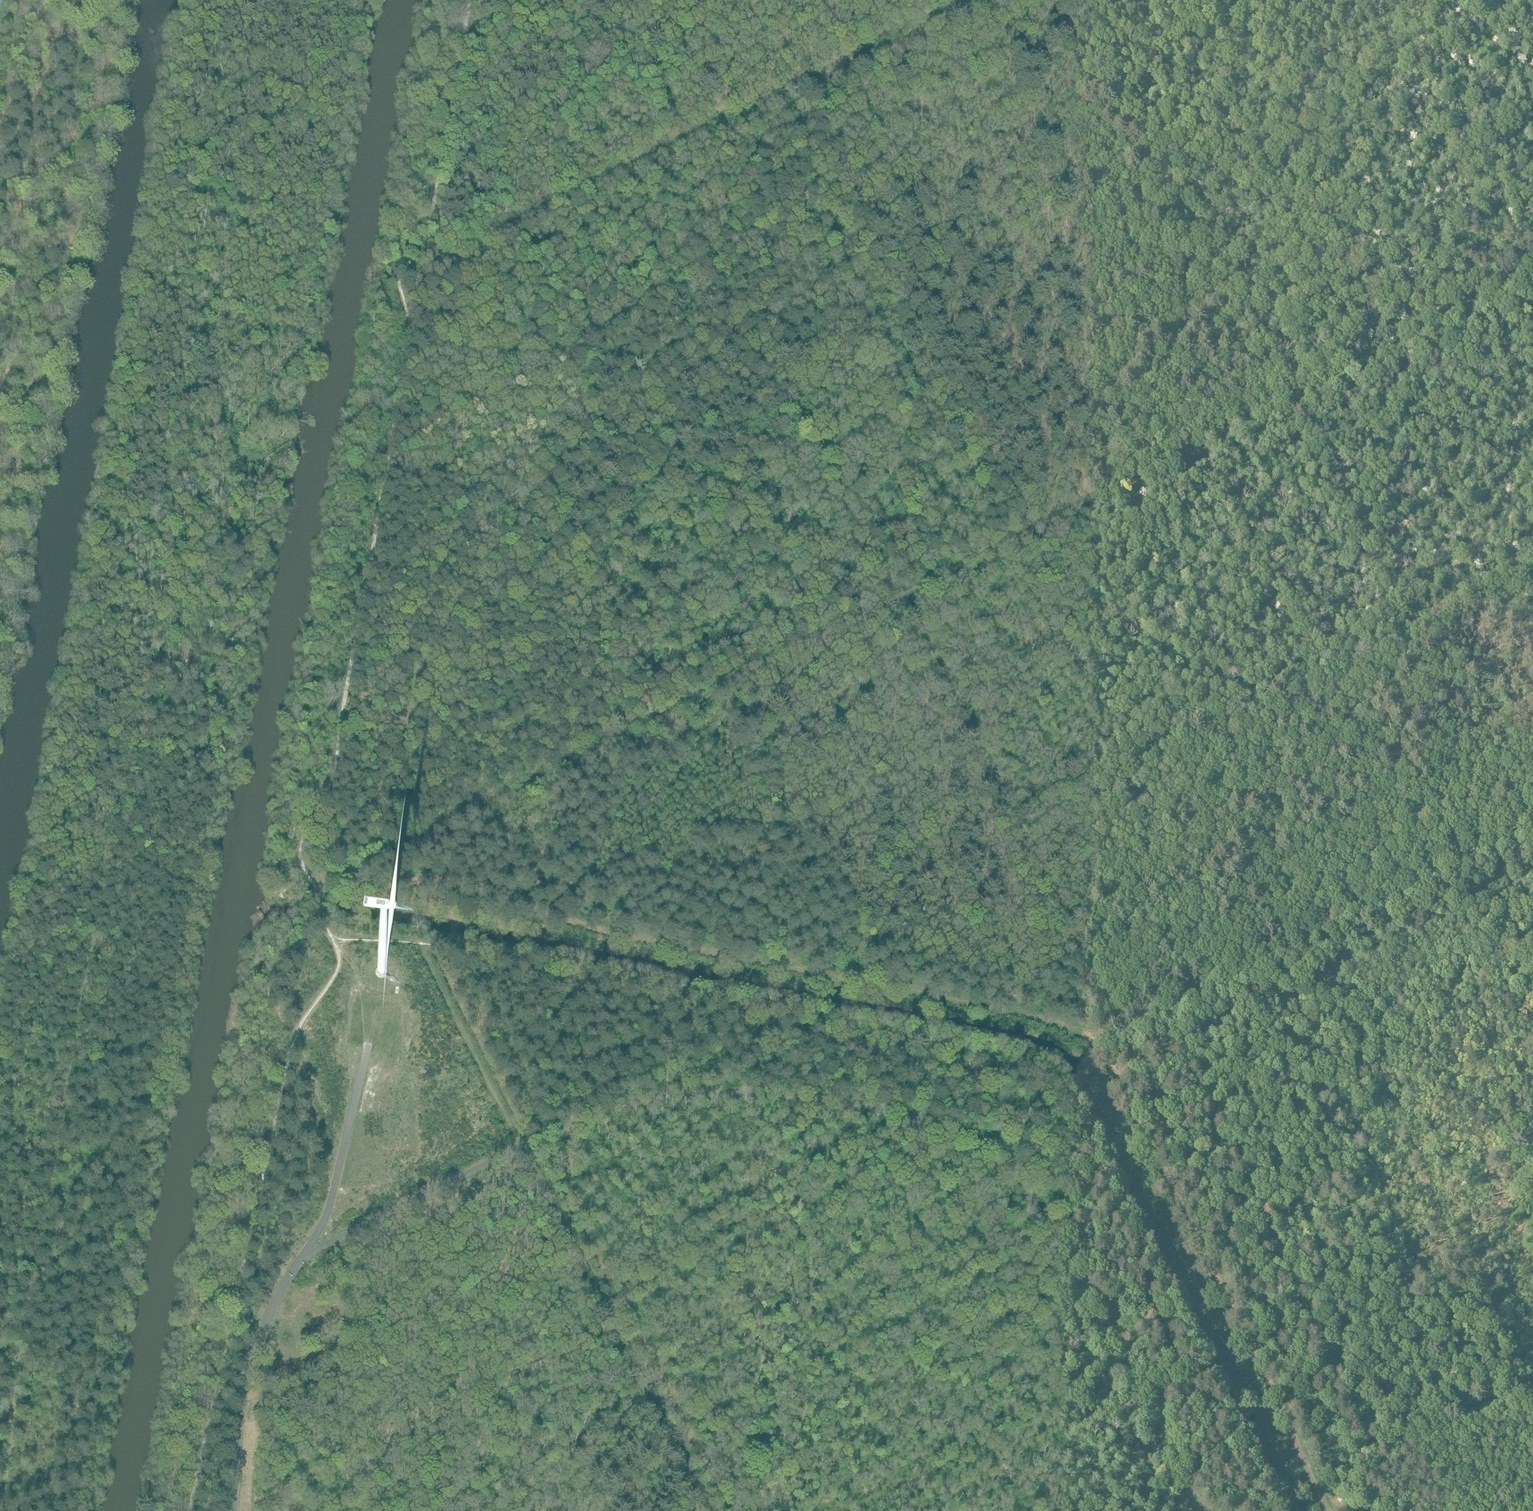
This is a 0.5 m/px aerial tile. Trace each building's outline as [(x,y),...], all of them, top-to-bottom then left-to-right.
[(382,968),(381,968),(380,968),(379,968),(378,969),(378,970),(377,970),(377,971),(377,972),(377,973),(377,974),(377,975),(378,975),(378,976),(379,977),(380,977),(381,977),(381,978),(382,978),(383,977),(384,977),(385,976),(386,975),(386,974),(387,973),(387,972),(386,972),(386,971),(386,970),(385,969),(384,968),(383,968),(382,968)] [(1171,1494),(1176,1506),(1181,1504),(1177,1492),(1171,1494)]
